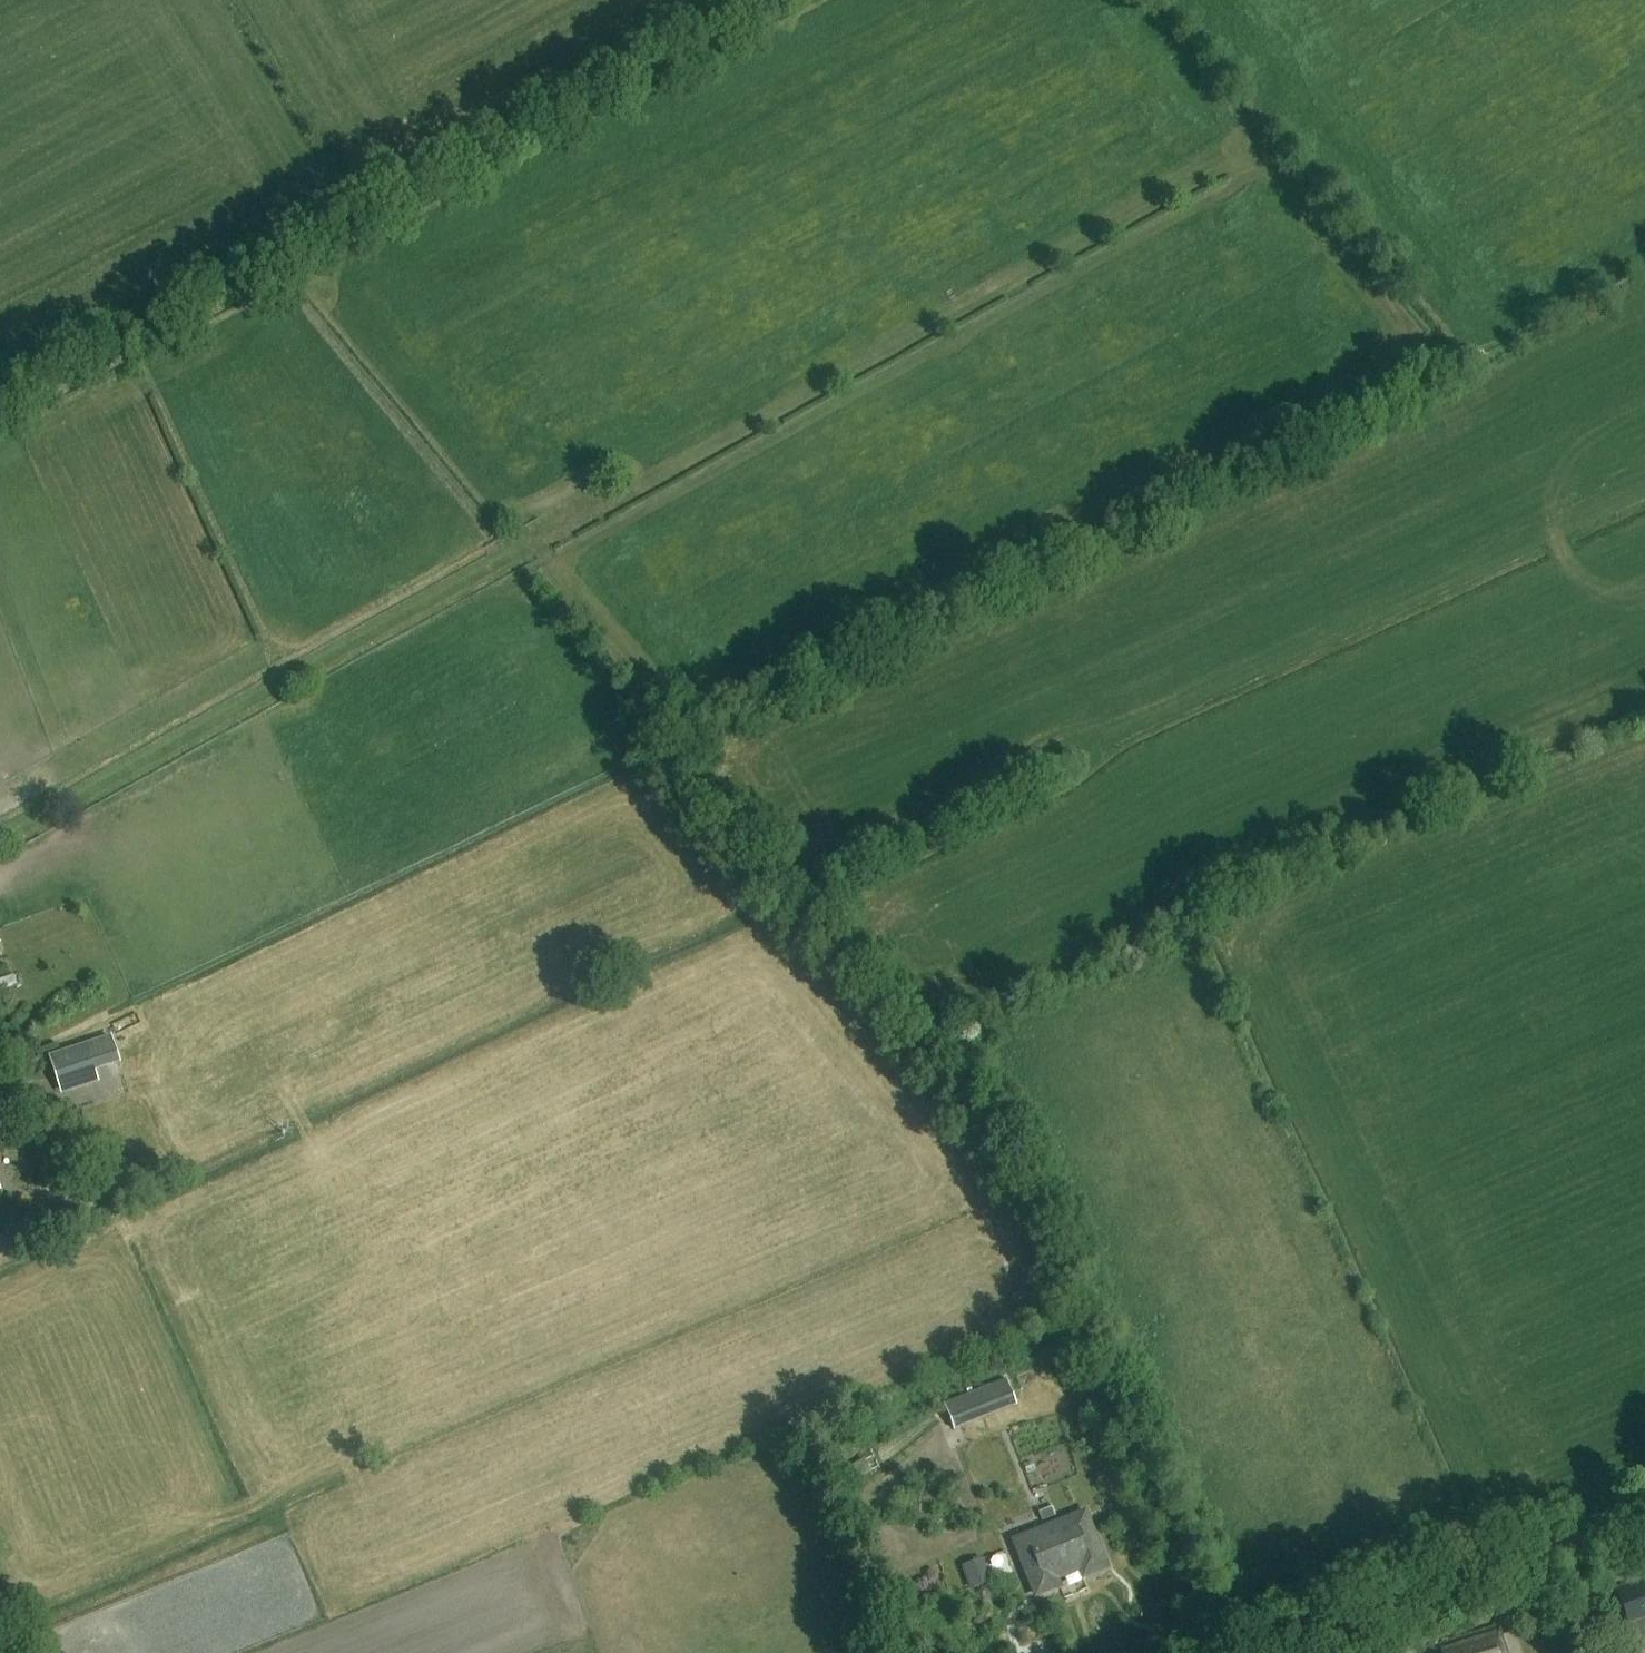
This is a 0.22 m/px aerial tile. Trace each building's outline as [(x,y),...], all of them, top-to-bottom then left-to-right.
[(0,982),(0,991),(10,988),(13,987),(10,979),(7,980),(0,982)] [(120,1063),(111,1036),(48,1056),(60,1095),(100,1083),(96,1071),(120,1063)] [(1010,1382),(946,1407),(955,1432),(1019,1408),(1010,1382)] [(866,1459),(853,1466),(859,1479),(872,1472),(866,1459)] [(1052,1508),(1039,1513),(1042,1522),(1055,1517),(1052,1508)] [(1085,1577),(1107,1568),(1086,1514),(1016,1542),(1037,1596),(1060,1587),(1054,1570),(1078,1561),(1085,1577)] [(971,1588),(990,1582),(983,1557),(964,1562),(971,1588)] [(1618,1593),(1624,1609),(1638,1647),(1644,1645),(1644,1583),(1632,1587),(1618,1593)] [(1497,1629),(1438,1647),(1440,1652),(1505,1652),(1497,1629)]
